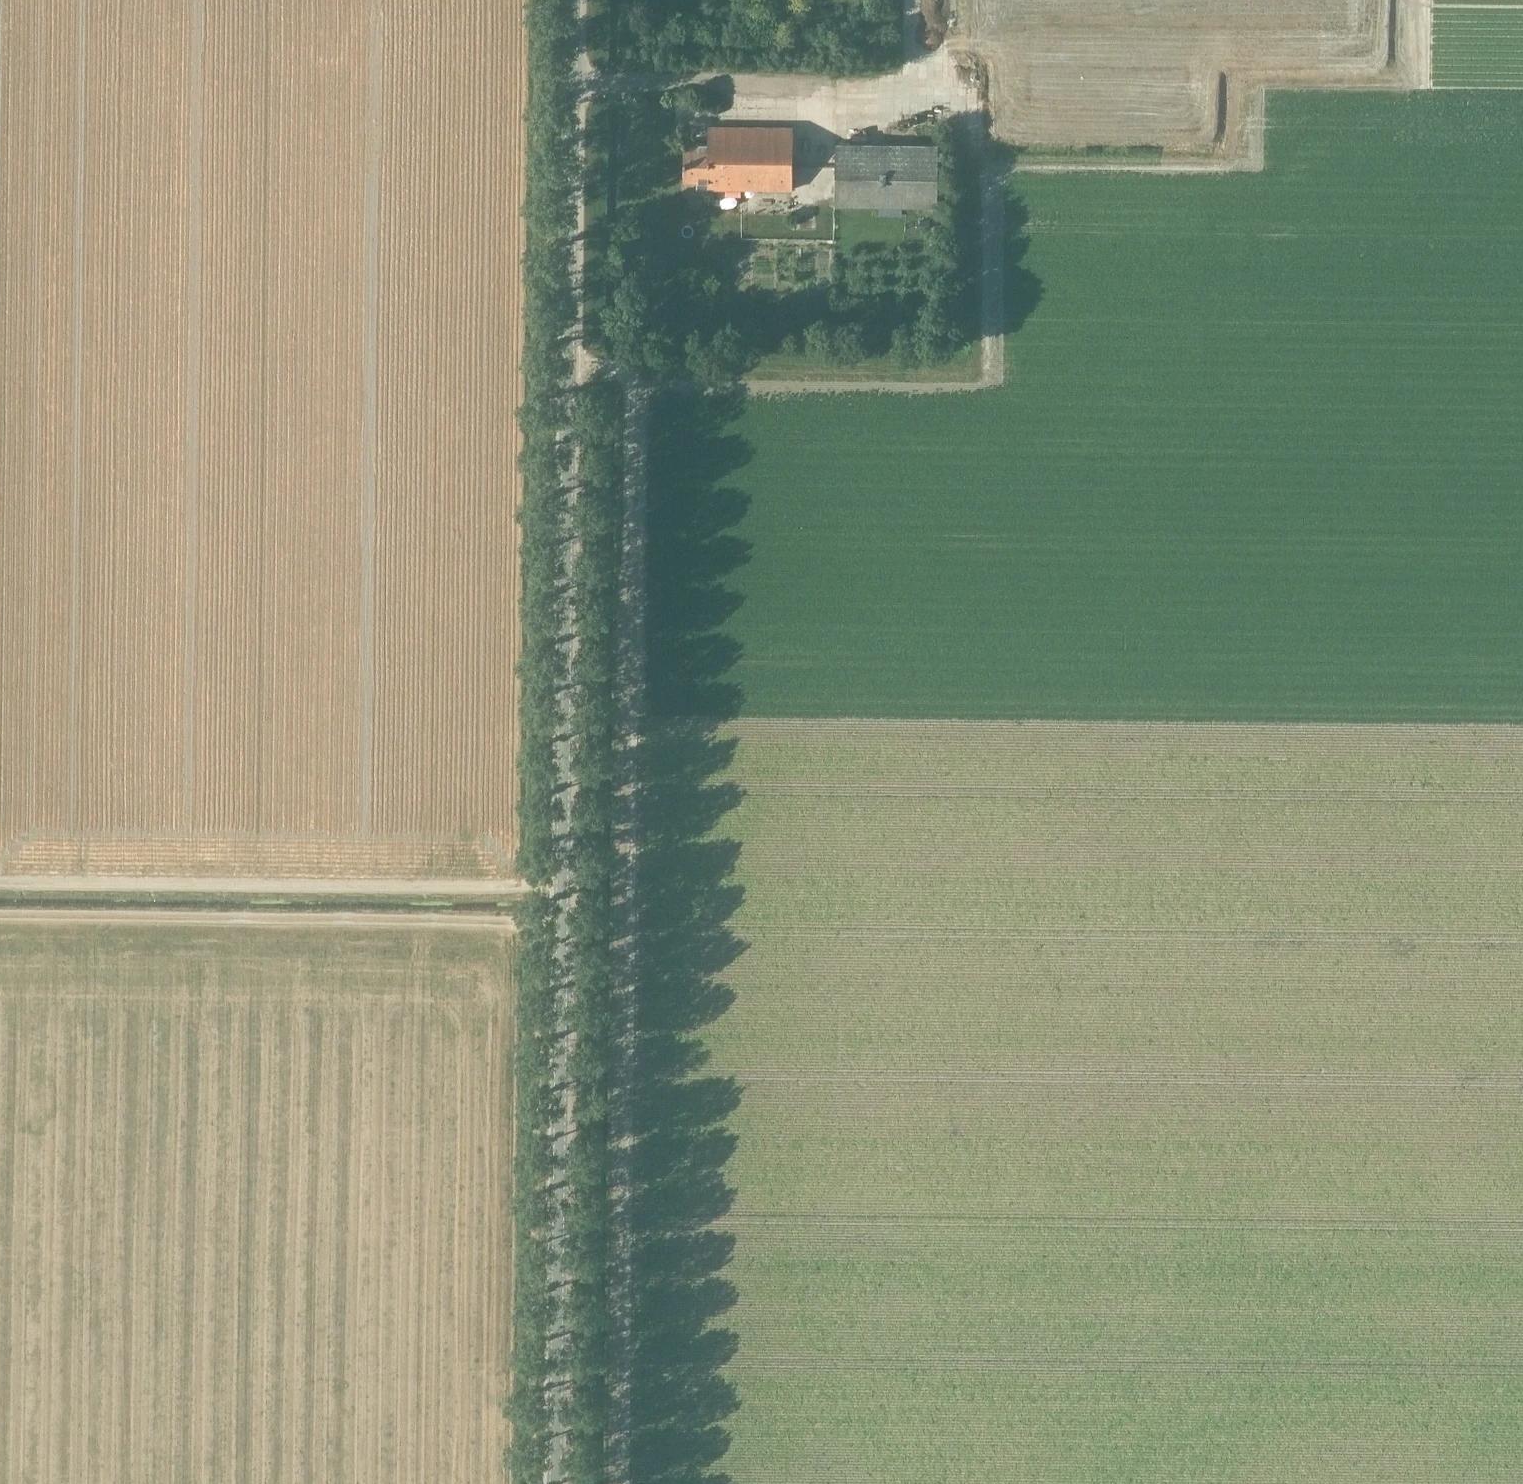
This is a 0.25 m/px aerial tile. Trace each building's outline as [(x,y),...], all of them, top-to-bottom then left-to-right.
[(708,142),(684,142),(683,180),(708,181),(707,188),(791,189),(792,127),(708,126),(708,142)] [(937,206),(938,144),(835,143),(835,205),(937,206)]
